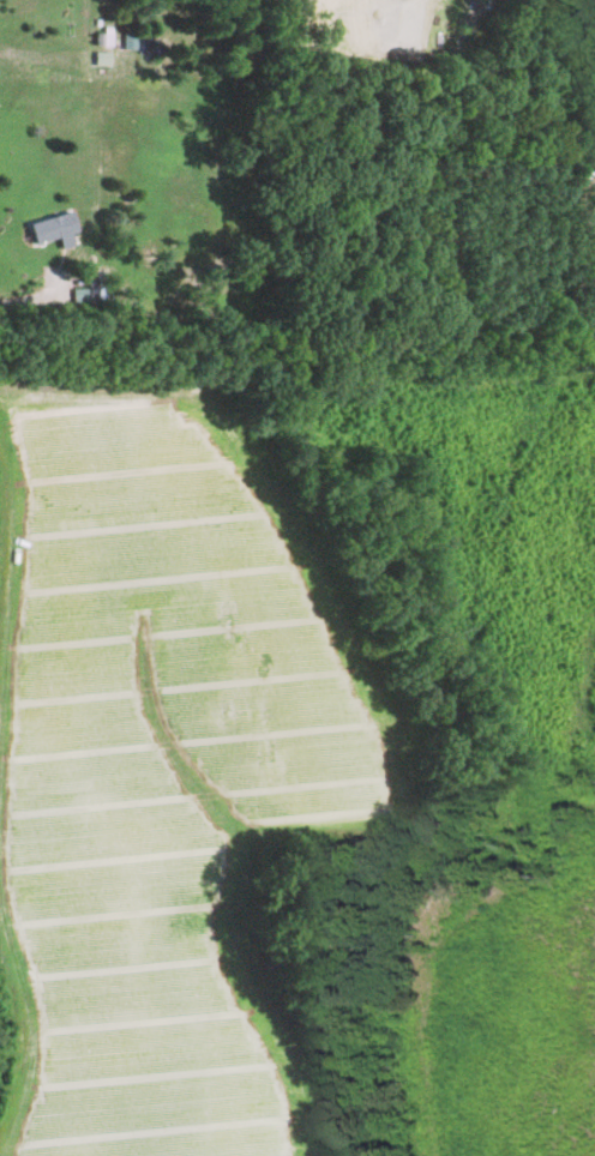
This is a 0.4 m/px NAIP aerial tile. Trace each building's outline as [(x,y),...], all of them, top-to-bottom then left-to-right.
[(110,46),(110,30),(93,30),(93,46),(110,46)] [(120,49),(133,50),(134,34),(121,33),(120,49)] [(108,52),(92,51),(91,65),(107,66),(108,52)] [(30,245),(54,238),(57,250),(71,246),(68,233),(77,231),(71,210),(24,223),(30,245)]
